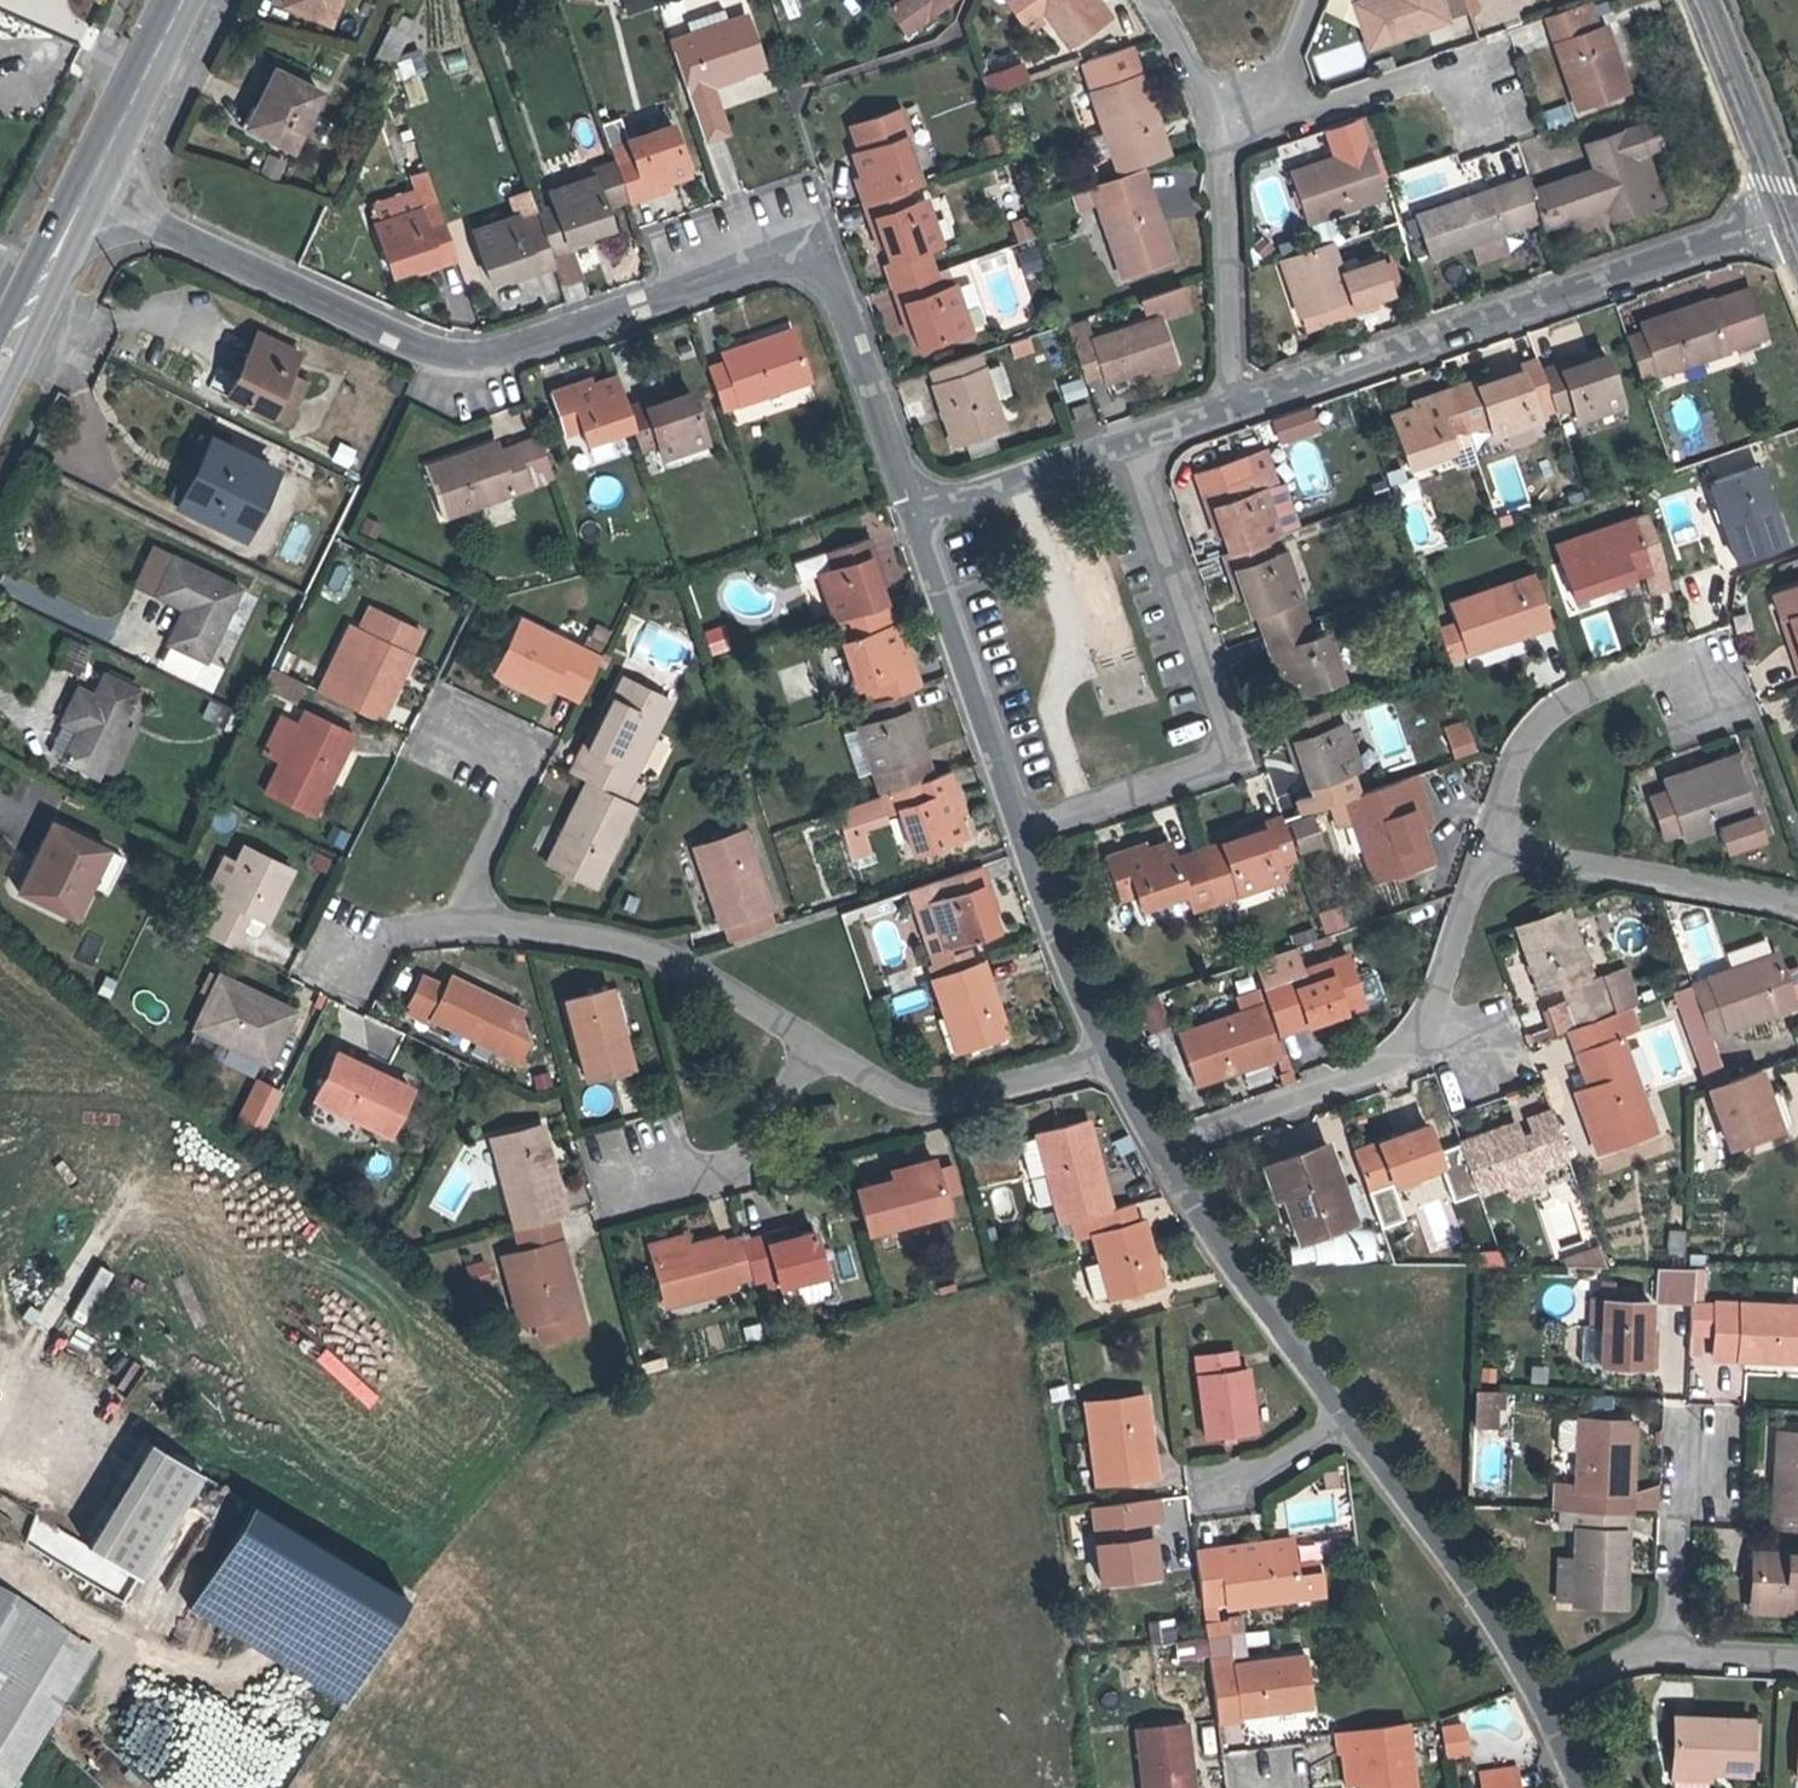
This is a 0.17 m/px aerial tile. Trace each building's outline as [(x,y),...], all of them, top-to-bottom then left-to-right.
[(290,5),(327,21),(336,0),(292,0),(290,5)] [(651,6),(650,0),(619,0),(622,12),(651,6)] [(896,2),(889,8),(906,32),(948,0),(899,0),(896,2)] [(1069,46),(1108,17),(1096,0),(1036,0),(1069,46)] [(1445,22),(1437,0),(1365,0),(1353,4),(1368,48),(1445,22)] [(1445,22),(1467,15),(1462,0),(1437,0),(1445,22)] [(1474,0),(1462,0),(1467,15),(1477,11),(1474,0)] [(1589,32),(1600,28),(1591,1),(1580,5),(1589,32)] [(1604,27),(1600,28),(1589,32),(1580,5),(1545,17),(1578,110),(1627,93),(1604,27)] [(688,23),(692,35),(724,24),(720,12),(688,23)] [(743,17),(724,24),(692,35),(668,43),(682,85),(701,78),(704,85),(761,66),(743,17)] [(394,30),(388,28),(373,57),(391,65),(411,23),(400,18),(394,30)] [(1332,47),(1335,71),(1363,67),(1360,43),(1332,47)] [(393,63),(408,106),(429,99),(413,56),(393,63)] [(1022,64),(981,78),(987,94),(1028,81),(1022,64)] [(275,71),(256,106),(259,108),(250,128),(290,148),(318,93),(275,71)] [(1119,171),(1168,154),(1141,74),(1092,92),(1119,171)] [(851,125),(859,150),(903,136),(903,138),(909,136),(901,109),(851,125)] [(1650,123),(1636,127),(1645,152),(1659,146),(1650,123)] [(671,126),(626,142),(631,156),(614,162),(627,200),(668,186),(667,182),(688,175),(671,126)] [(1663,202),(1645,152),(1636,127),(1587,144),(1595,170),(1533,190),(1543,218),(1546,227),(1596,210),(1595,205),(1606,200),(1612,219),(1663,202)] [(863,200),(903,187),(918,182),(903,138),(903,136),(859,150),(853,152),(861,175),(855,177),(863,200)] [(631,156),(626,142),(609,147),(613,160),(614,162),(631,156)] [(1306,221),(1385,195),(1380,179),(1369,146),(1289,173),(1306,221)] [(590,168),(593,178),(603,208),(627,200),(614,162),(613,160),(590,168)] [(1098,205),(1123,278),(1172,261),(1141,169),(1072,192),(1078,211),(1098,205)] [(426,208),(411,213),(382,223),(374,226),(391,273),(407,267),(410,273),(453,258),(435,204),(424,170),(410,174),(417,194),(421,193),(426,208)] [(1432,256),(1471,243),(1499,233),(1543,218),(1533,190),(1529,177),(1418,215),(1432,256)] [(610,227),(603,208),(593,178),(549,193),(553,207),(535,213),(539,226),(549,254),(590,239),(589,235),(610,227)] [(909,203),(903,187),(863,200),(878,247),(884,245),(889,262),(883,264),(891,286),(933,272),(925,250),(938,245),(923,198),(909,203)] [(382,223),(411,213),(405,195),(376,206),(382,223)] [(552,265),(549,254),(539,226),(522,231),(517,217),(472,232),(489,281),(509,274),(511,279),(552,265)] [(1506,252),(1499,233),(1471,243),(1477,262),(1506,252)] [(1281,258),(1301,314),(1349,298),(1351,303),(1352,306),(1391,292),(1379,259),(1357,266),(1340,271),(1336,262),(1330,243),(1281,258)] [(1340,271),(1357,266),(1354,256),(1336,262),(1340,271)] [(968,331),(952,284),(938,288),(935,277),(933,272),(891,286),(906,332),(912,330),(918,348),(968,331)] [(938,288),(952,284),(948,273),(935,277),(938,288)] [(1139,298),(1143,310),(1163,304),(1167,315),(1187,308),(1179,284),(1139,298)] [(1735,347),(1757,339),(1764,336),(1747,288),(1642,325),(1644,332),(1627,338),(1640,379),(1735,347)] [(1349,298),(1301,314),(1303,319),(1351,303),(1349,298)] [(1105,381),(1136,371),(1172,359),(1158,317),(1092,340),(1085,321),(1067,328),(1085,380),(1103,375),(1105,381)] [(791,330),(721,354),(724,364),(707,370),(721,409),(807,379),(791,330)] [(285,423),(305,383),(288,374),(298,356),(257,336),(228,394),(285,423)] [(1065,364),(1058,337),(1042,342),(1050,368),(1065,364)] [(1759,345),(1757,339),(1735,347),(1737,353),(1759,345)] [(954,444),(957,443),(1000,428),(1003,427),(978,353),(928,370),(954,444)] [(1585,355),(1541,371),(1551,400),(1555,412),(1578,405),(1583,417),(1621,404),(1604,356),(1587,360),(1585,355)] [(1492,380),(1474,387),(1486,422),(1491,435),(1537,420),(1532,407),(1551,400),(1541,371),(1536,358),(1490,375),(1492,380)] [(1175,367),(1172,359),(1136,371),(1139,379),(1175,367)] [(587,442),(631,426),(625,410),(614,378),(591,386),(588,379),(549,394),(564,434),(582,428),(587,442)] [(1064,402),(1086,395),(1081,379),(1059,386),(1064,402)] [(1464,429),(1486,422),(1474,387),(1472,381),(1451,388),(1464,429)] [(1447,435),(1464,429),(1451,388),(1410,402),(1412,407),(1390,415),(1407,464),(1451,449),(1447,435)] [(665,396),(625,410),(631,426),(639,450),(657,444),(661,457),(706,441),(690,393),(667,401),(665,396)] [(1074,419),(1091,413),(1087,403),(1071,409),(1074,419)] [(1268,429),(1271,437),(1279,434),(1276,427),(1268,429)] [(1002,434),(1000,428),(957,443),(959,448),(1002,434)] [(426,468),(442,516),(553,477),(539,437),(497,452),(494,444),(426,468)] [(273,471),(209,439),(177,504),(182,507),(241,536),(273,471)] [(1222,528),(1230,551),(1264,539),(1279,535),(1263,488),(1277,483),(1271,466),(1243,476),(1237,460),(1196,474),(1216,530),(1222,528)] [(1757,467),(1715,482),(1729,525),(1726,527),(1736,560),(1784,543),(1757,467)] [(1391,490),(1395,504),(1410,499),(1405,485),(1391,490)] [(1553,569),(1570,617),(1615,600),(1610,585),(1634,577),(1642,603),(1674,592),(1648,514),(1557,546),(1564,565),(1553,569)] [(819,574),(835,618),(884,602),(876,580),(881,579),(868,539),(828,553),(833,568),(819,574)] [(1252,614),(1257,613),(1296,599),(1300,598),(1285,553),(1272,557),(1264,539),(1230,551),(1223,553),(1238,593),(1243,592),(1252,614)] [(167,643),(205,661),(238,589),(152,549),(135,585),(183,607),(167,643)] [(1535,575),(1449,604),(1456,624),(1438,630),(1448,659),(1551,624),(1535,575)] [(1780,618),(1786,616),(1797,648),(1797,583),(1771,592),(1780,618)] [(1304,622),(1296,599),(1257,613),(1264,635),(1304,622)] [(900,645),(884,602),(835,618),(859,685),(872,681),(878,699),(908,689),(919,685),(905,644),(900,645)] [(380,721),(388,705),(385,704),(400,673),(403,674),(412,657),(408,655),(420,633),(374,610),(362,634),(331,697),(380,721)] [(1780,618),(1796,666),(1797,665),(1797,648),(1786,616),(1780,618)] [(578,699),(598,658),(581,650),(519,621),(493,672),(546,699),(553,686),(578,699)] [(1310,639),(1304,622),(1264,635),(1278,675),(1284,674),(1292,697),(1340,680),(1324,635),(1310,639)] [(721,623),(700,631),(711,656),(731,648),(721,623)] [(331,697),(362,634),(349,627),(318,691),(331,697)] [(589,635),(581,650),(598,658),(606,643),(589,635)] [(55,663),(79,673),(91,647),(67,636),(55,663)] [(295,671),(303,654),(289,647),(281,664),(295,671)] [(301,683),(269,667),(260,685),(292,700),(301,683)] [(385,704),(388,705),(394,709),(409,678),(403,674),(400,673),(385,704)] [(78,688),(61,721),(77,728),(63,757),(62,759),(95,776),(105,755),(114,737),(136,690),(104,674),(94,695),(78,688)] [(622,677),(606,710),(576,774),(587,779),(634,802),(642,785),(630,780),(669,700),(622,677)] [(859,725),(875,771),(923,754),(916,732),(921,730),(908,689),(878,699),(867,702),(874,720),(859,725)] [(206,701),(201,719),(230,728),(236,709),(206,701)] [(576,774),(606,710),(598,706),(567,770),(576,774)] [(304,711),(296,725),(279,759),(263,791),(314,816),(332,781),(329,780),(340,756),(343,758),(353,735),(304,711)] [(1303,764),(1309,786),(1357,769),(1342,723),(1328,728),(1323,711),(1283,724),(1297,765),(1303,764)] [(279,759),(296,725),(280,717),(263,751),(279,759)] [(1451,759),(1475,753),(1466,719),(1443,725),(1451,759)] [(77,728),(61,721),(48,749),(63,757),(77,728)] [(114,737),(105,755),(116,760),(124,742),(114,737)] [(931,777),(923,754),(875,771),(882,793),(931,777)] [(1665,836),(1681,831),(1684,837),(1724,823),(1732,846),(1761,836),(1735,763),(1666,786),(1668,791),(1652,797),(1665,836)] [(882,793),(880,794),(886,812),(899,808),(914,852),(963,836),(956,814),(961,812),(948,771),(931,777),(882,793)] [(1403,779),(1389,783),(1399,811),(1413,806),(1420,826),(1434,822),(1418,774),(1403,779)] [(636,803),(634,802),(587,779),(547,862),(594,886),(636,803)] [(1432,862),(1420,826),(1413,806),(1399,811),(1389,783),(1347,798),(1375,881),(1432,862)] [(854,822),(886,812),(880,794),(832,810),(852,859),(868,853),(854,822)] [(1243,835),(1222,843),(1238,891),(1283,876),(1279,862),(1295,856),(1283,819),(1282,816),(1242,831),(1243,835)] [(74,916),(91,882),(107,850),(51,823),(18,889),(74,916)] [(771,909),(744,829),(693,846),(719,926),(723,925),(728,941),(774,926),(769,910),(771,909)] [(1140,906),(1186,891),(1175,859),(1169,842),(1148,849),(1146,844),(1105,858),(1118,898),(1135,892),(1140,906)] [(1238,891),(1222,843),(1198,851),(1215,900),(1238,891)] [(234,949),(242,932),(224,922),(233,904),(251,913),(264,919),(289,867),(244,845),(236,863),(219,897),(208,892),(191,928),(234,949)] [(107,850),(91,882),(107,889),(123,857),(107,850)] [(1198,851),(1175,859),(1186,891),(1192,908),(1215,900),(1198,851)] [(224,857),(208,892),(219,897),(236,863),(224,857)] [(980,866),(939,879),(945,897),(931,902),(946,947),(995,930),(987,909),(994,906),(980,866)] [(930,952),(946,947),(931,902),(945,897),(939,879),(909,890),(930,952)] [(224,922),(242,932),(251,913),(233,904),(224,922)] [(1341,906),(1318,912),(1323,933),(1346,928),(1341,906)] [(1540,990),(1562,982),(1588,973),(1565,907),(1550,913),(1517,925),(1540,990)] [(1254,960),(1261,983),(1278,1032),(1365,1003),(1347,954),(1301,969),(1293,946),(1254,960)] [(1774,952),(1690,983),(1706,1027),(1709,1035),(1794,1003),(1774,952)] [(931,978),(960,967),(956,957),(928,968),(931,978)] [(981,960),(960,967),(931,978),(956,1051),(1006,1034),(981,960)] [(1629,1005),(1634,1003),(1622,969),(1590,980),(1564,989),(1569,1002),(1577,1024),(1629,1005)] [(1564,989),(1590,980),(1588,973),(1562,982),(1564,989)] [(291,1010),(250,990),(247,997),(239,993),(242,986),(220,975),(195,1026),(267,1060),(291,1010)] [(450,976),(444,987),(422,976),(408,1005),(491,1046),(511,1006),(450,976)] [(1679,987),(1695,1031),(1706,1027),(1690,983),(1679,987)] [(247,997),(250,990),(242,986),(239,993),(247,997)] [(585,1079),(632,1066),(610,988),(565,1001),(585,1079)] [(1154,995),(1133,1004),(1145,1033),(1167,1025),(1154,995)] [(1577,1024),(1569,1002),(1563,1005),(1571,1026),(1577,1024)] [(1262,1005),(1179,1033),(1196,1082),(1277,1055),(1282,1069),(1290,1067),(1281,1039),(1275,1041),(1262,1005)] [(1570,1027),(1571,1026),(1563,1005),(1546,1011),(1554,1033),(1570,1027)] [(1570,1027),(1584,1068),(1590,1086),(1577,1091),(1597,1152),(1654,1133),(1620,1035),(1636,1028),(1629,1005),(1577,1024),(1571,1026),(1570,1027)] [(1706,1027),(1695,1031),(1709,1073),(1722,1069),(1709,1035),(1706,1027)] [(388,1133),(411,1087),(337,1051),(315,1098),(388,1133)] [(1590,1086),(1584,1068),(1570,1073),(1577,1091),(1590,1086)] [(1727,1081),(1722,1069),(1709,1073),(1705,1075),(1709,1087),(1727,1081)] [(1779,1129),(1778,1127),(1766,1093),(1758,1070),(1727,1081),(1709,1087),(1730,1147),(1779,1129)] [(254,1075),(234,1121),(262,1133),(282,1087),(254,1075)] [(1779,1088),(1766,1093),(1778,1127),(1791,1122),(1779,1088)] [(1477,1190),(1511,1177),(1528,1171),(1567,1158),(1550,1111),(1527,1119),(1531,1132),(1521,1136),(1516,1123),(1460,1143),(1477,1190)] [(1058,1221),(1069,1218),(1109,1207),(1085,1120),(1035,1134),(1058,1221)] [(493,1138),(515,1225),(557,1214),(564,1212),(541,1124),(493,1138)] [(1367,1189),(1413,1173),(1440,1163),(1426,1125),(1353,1150),(1367,1189)] [(1033,1138),(1019,1141),(1025,1176),(1039,1174),(1033,1138)] [(1324,1143),(1272,1162),(1282,1191),(1299,1238),(1351,1220),(1324,1143)] [(1710,1168),(1726,1165),(1722,1149),(1707,1152),(1710,1168)] [(889,1171),(891,1179),(934,1167),(931,1159),(889,1171)] [(1282,1191),(1272,1162),(1262,1165),(1272,1194),(1282,1191)] [(946,1211),(934,1167),(891,1179),(854,1189),(866,1232),(946,1211)] [(1534,1187),(1528,1171),(1511,1177),(1517,1193),(1534,1187)] [(1416,1181),(1413,1173),(1367,1189),(1370,1197),(1416,1181)] [(1093,1235),(1100,1261),(1109,1294),(1160,1281),(1143,1219),(1135,1221),(1129,1202),(1109,1207),(1069,1218),(1076,1239),(1093,1235)] [(517,1251),(559,1240),(563,1238),(557,1214),(515,1225),(510,1227),(517,1251)] [(793,1225),(788,1227),(790,1235),(796,1234),(793,1225)] [(813,1229),(796,1234),(790,1235),(788,1227),(739,1239),(750,1277),(750,1280),(775,1274),(783,1305),(830,1293),(813,1229)] [(109,1278),(131,1243),(118,1235),(96,1270),(109,1278)] [(679,1248),(687,1246),(685,1236),(676,1238),(679,1248)] [(720,1238),(687,1246),(679,1248),(676,1238),(648,1246),(663,1305),(732,1287),(732,1282),(750,1277),(739,1239),(721,1243),(720,1238)] [(578,1310),(559,1240),(517,1251),(502,1255),(520,1325),(535,1321),(578,1310)] [(1598,1247),(1586,1251),(1583,1267),(1605,1267),(1598,1247)] [(1583,1267),(1586,1251),(1562,1259),(1564,1267),(1583,1267)] [(1094,1298),(1109,1294),(1100,1261),(1085,1265),(1094,1298)] [(466,1267),(471,1289),(489,1284),(484,1263),(466,1267)] [(1653,1301),(1691,1303),(1691,1301),(1692,1268),(1682,1268),(1655,1268),(1653,1301)] [(1652,1366),(1653,1347),(1645,1346),(1646,1329),(1647,1304),(1634,1303),(1635,1294),(1603,1293),(1602,1325),(1600,1363),(1652,1366)] [(1691,1301),(1691,1303),(1690,1333),(1689,1353),(1797,1360),(1797,1306),(1691,1301)] [(578,1310),(535,1321),(540,1339),(583,1327),(578,1310)] [(1602,1325),(1584,1324),(1582,1362),(1600,1363),(1602,1325)] [(1645,1346),(1653,1347),(1654,1330),(1646,1329),(1645,1346)] [(1206,1436),(1223,1433),(1234,1432),(1255,1429),(1247,1371),(1236,1372),(1233,1353),(1195,1358),(1206,1436)] [(1474,1424),(1489,1424),(1491,1403),(1495,1403),(1502,1403),(1503,1393),(1477,1391),(1474,1424)] [(1096,1482),(1154,1474),(1144,1396),(1085,1404),(1096,1482)] [(1574,1417),(1559,1416),(1558,1445),(1573,1446),(1574,1417)] [(1622,1512),(1628,1512),(1629,1494),(1633,1421),(1579,1417),(1574,1484),(1554,1483),(1552,1508),(1561,1508),(1576,1509),(1622,1512)] [(1234,1432),(1223,1433),(1224,1441),(1235,1439),(1234,1432)] [(1797,1529),(1797,1433),(1777,1432),(1776,1471),(1783,1471),(1781,1507),(1774,1507),(1773,1528),(1797,1529)] [(144,1442),(84,1548),(138,1578),(197,1472),(144,1442)] [(1783,1471),(1776,1471),(1774,1507),(1781,1507),(1783,1471)] [(1629,1494),(1628,1512),(1658,1514),(1659,1486),(1629,1494)] [(345,1700),(411,1592),(254,1497),(188,1605),(345,1700)] [(1155,1571),(1152,1551),(1148,1552),(1144,1518),(1159,1516),(1157,1499),(1092,1507),(1101,1578),(1155,1571)] [(1560,1528),(1575,1529),(1576,1509),(1561,1508),(1560,1528)] [(1622,1512),(1576,1509),(1575,1529),(1574,1558),(1572,1596),(1572,1602),(1617,1606),(1619,1567),(1624,1568),(1626,1530),(1621,1529),(1622,1512)] [(1221,1556),(1292,1547),(1291,1540),(1220,1549),(1221,1556)] [(1319,1569),(1316,1570),(1296,1573),(1294,1564),(1292,1547),(1221,1556),(1220,1549),(1195,1553),(1201,1603),(1225,1600),(1226,1607),(1323,1593),(1319,1569)] [(1797,1610),(1797,1553),(1752,1551),(1749,1599),(1768,1599),(1768,1609),(1797,1610)] [(1558,1558),(1556,1596),(1572,1596),(1574,1558),(1558,1558)] [(1296,1573),(1316,1570),(1315,1561),(1294,1564),(1296,1573)] [(64,1633),(0,1595),(0,1740),(64,1633)] [(1768,1599),(1749,1599),(1749,1608),(1768,1609),(1768,1599)] [(1152,1640),(1167,1638),(1166,1621),(1150,1623),(1152,1640)] [(1166,1621),(1167,1638),(1174,1637),(1172,1621),(1166,1621)] [(1204,1624),(1205,1637),(1227,1634),(1226,1621),(1204,1624)] [(64,1633),(0,1740),(0,1787),(12,1787),(94,1651),(64,1633)] [(1227,1634),(1205,1637),(1208,1653),(1229,1651),(1227,1634)] [(1240,1715),(1309,1705),(1302,1655),(1209,1666),(1217,1722),(1240,1719),(1240,1715)] [(1304,1724),(1301,1710),(1252,1719),(1255,1734),(1304,1724)] [(1671,1767),(1705,1768),(1748,1769),(1749,1721),(1673,1718),(1671,1767)] [(1345,1783),(1359,1782),(1360,1787),(1415,1787),(1407,1721),(1334,1732),(1337,1752),(1340,1752),(1345,1783)] [(1136,1728),(1142,1787),(1192,1787),(1185,1723),(1136,1728)] [(1440,1725),(1442,1739),(1463,1737),(1462,1724),(1440,1725)] [(1465,1751),(1463,1737),(1442,1739),(1444,1753),(1465,1751)] [(1705,1768),(1671,1767),(1670,1786),(1693,1787),(1704,1787),(1705,1768)] [(1512,1775),(1508,1775),(1507,1768),(1478,1772),(1480,1787),(1514,1787),(1512,1775)]
